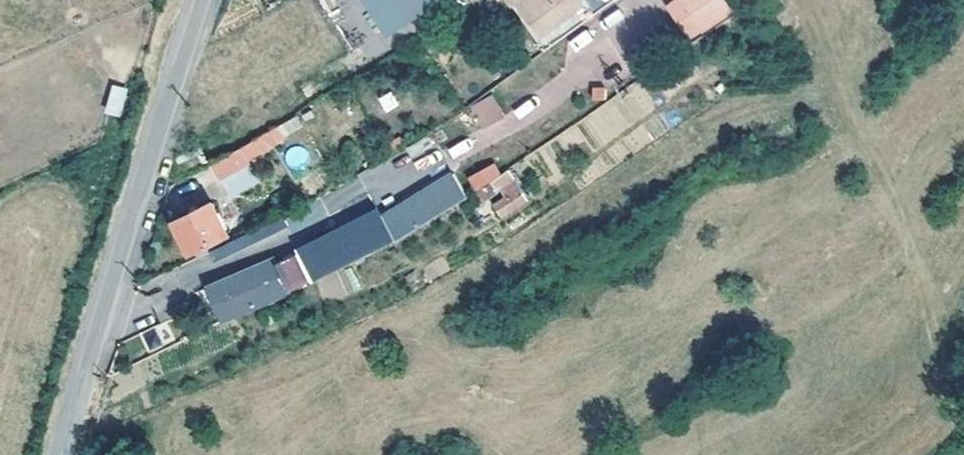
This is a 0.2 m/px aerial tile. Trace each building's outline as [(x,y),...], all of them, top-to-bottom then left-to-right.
[(387,36),(442,1),(442,0),(364,0),(387,36)] [(514,4),(518,2),(540,33),(551,25),(544,15),(565,0),(511,0),(514,4)] [(544,15),(551,25),(585,1),(584,0),(565,0),(544,15)] [(685,0),(672,0),(667,3),(689,36),(703,27),(685,0)] [(729,9),(723,0),(685,0),(703,27),(729,9)] [(637,79),(577,122),(597,149),(656,106),(637,79)] [(111,84),(103,114),(121,118),(128,88),(111,84)] [(493,95),(473,107),(482,124),(502,113),(493,95)] [(240,146),(248,160),(284,138),(276,125),(240,146)] [(248,160),(240,146),(213,163),(223,178),(250,162),(248,160)] [(462,164),(475,189),(501,171),(488,149),(462,164)] [(229,197),(255,184),(246,167),(221,181),(229,197)] [(528,199),(517,181),(503,190),(507,196),(495,203),(503,215),(528,199)] [(234,240),(215,201),(177,221),(192,252),(209,243),(213,250),(234,240)] [(299,250),(301,255),(314,282),(396,243),(382,211),(299,250)] [(234,240),(213,250),(217,259),(287,226),(283,217),(234,240)] [(279,265),(291,292),(314,282),(301,255),(279,265)] [(248,283),(227,292),(238,316),(291,292),(279,265),(276,260),(244,274),(248,283)] [(244,274),(212,288),(227,321),(238,316),(227,292),(248,283),(244,274)]
